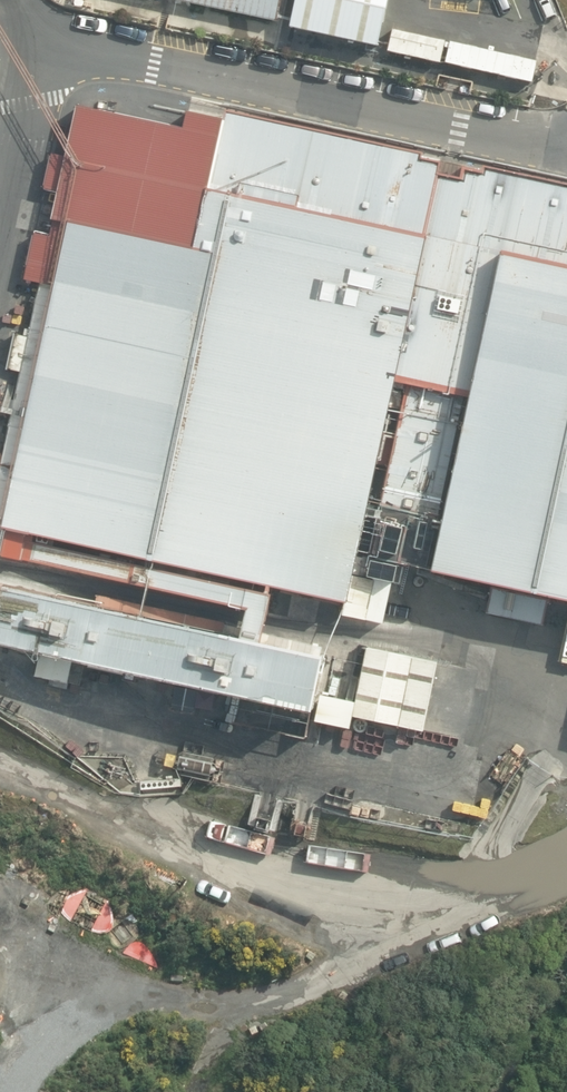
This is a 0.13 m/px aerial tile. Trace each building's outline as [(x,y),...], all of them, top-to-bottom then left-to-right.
[(276,23),(281,0),(169,0),(276,23)] [(287,29),(377,48),(388,0),(294,0),(287,29)] [(24,534),(346,603),(343,616),(365,621),(374,580),(399,585),(403,567),(416,570),(415,576),(428,579),(429,573),(566,603),(566,185),(191,103),(189,113),(186,112),(183,129),(76,106),(65,157),(51,154),(44,188),(58,191),(48,236),(33,233),(23,282),(51,288),(51,290),(0,524),(0,529),(5,530),(24,534)] [(51,290),(38,287),(29,329),(22,328),(17,329),(14,333),(5,369),(20,373),(0,465),(0,524),(51,290)] [(258,645),(270,596),(267,595),(269,588),(264,587),(262,594),(22,542),(24,534),(5,530),(2,541),(0,547),(0,556),(244,611),(237,641),(258,645)] [(307,714),(320,659),(258,645),(237,641),(0,589),(0,648),(307,714)] [(421,733),(436,663),(366,648),(354,703),(351,718),(421,733)] [(348,730),(351,718),(354,703),(318,695),(312,722),(348,730)]
